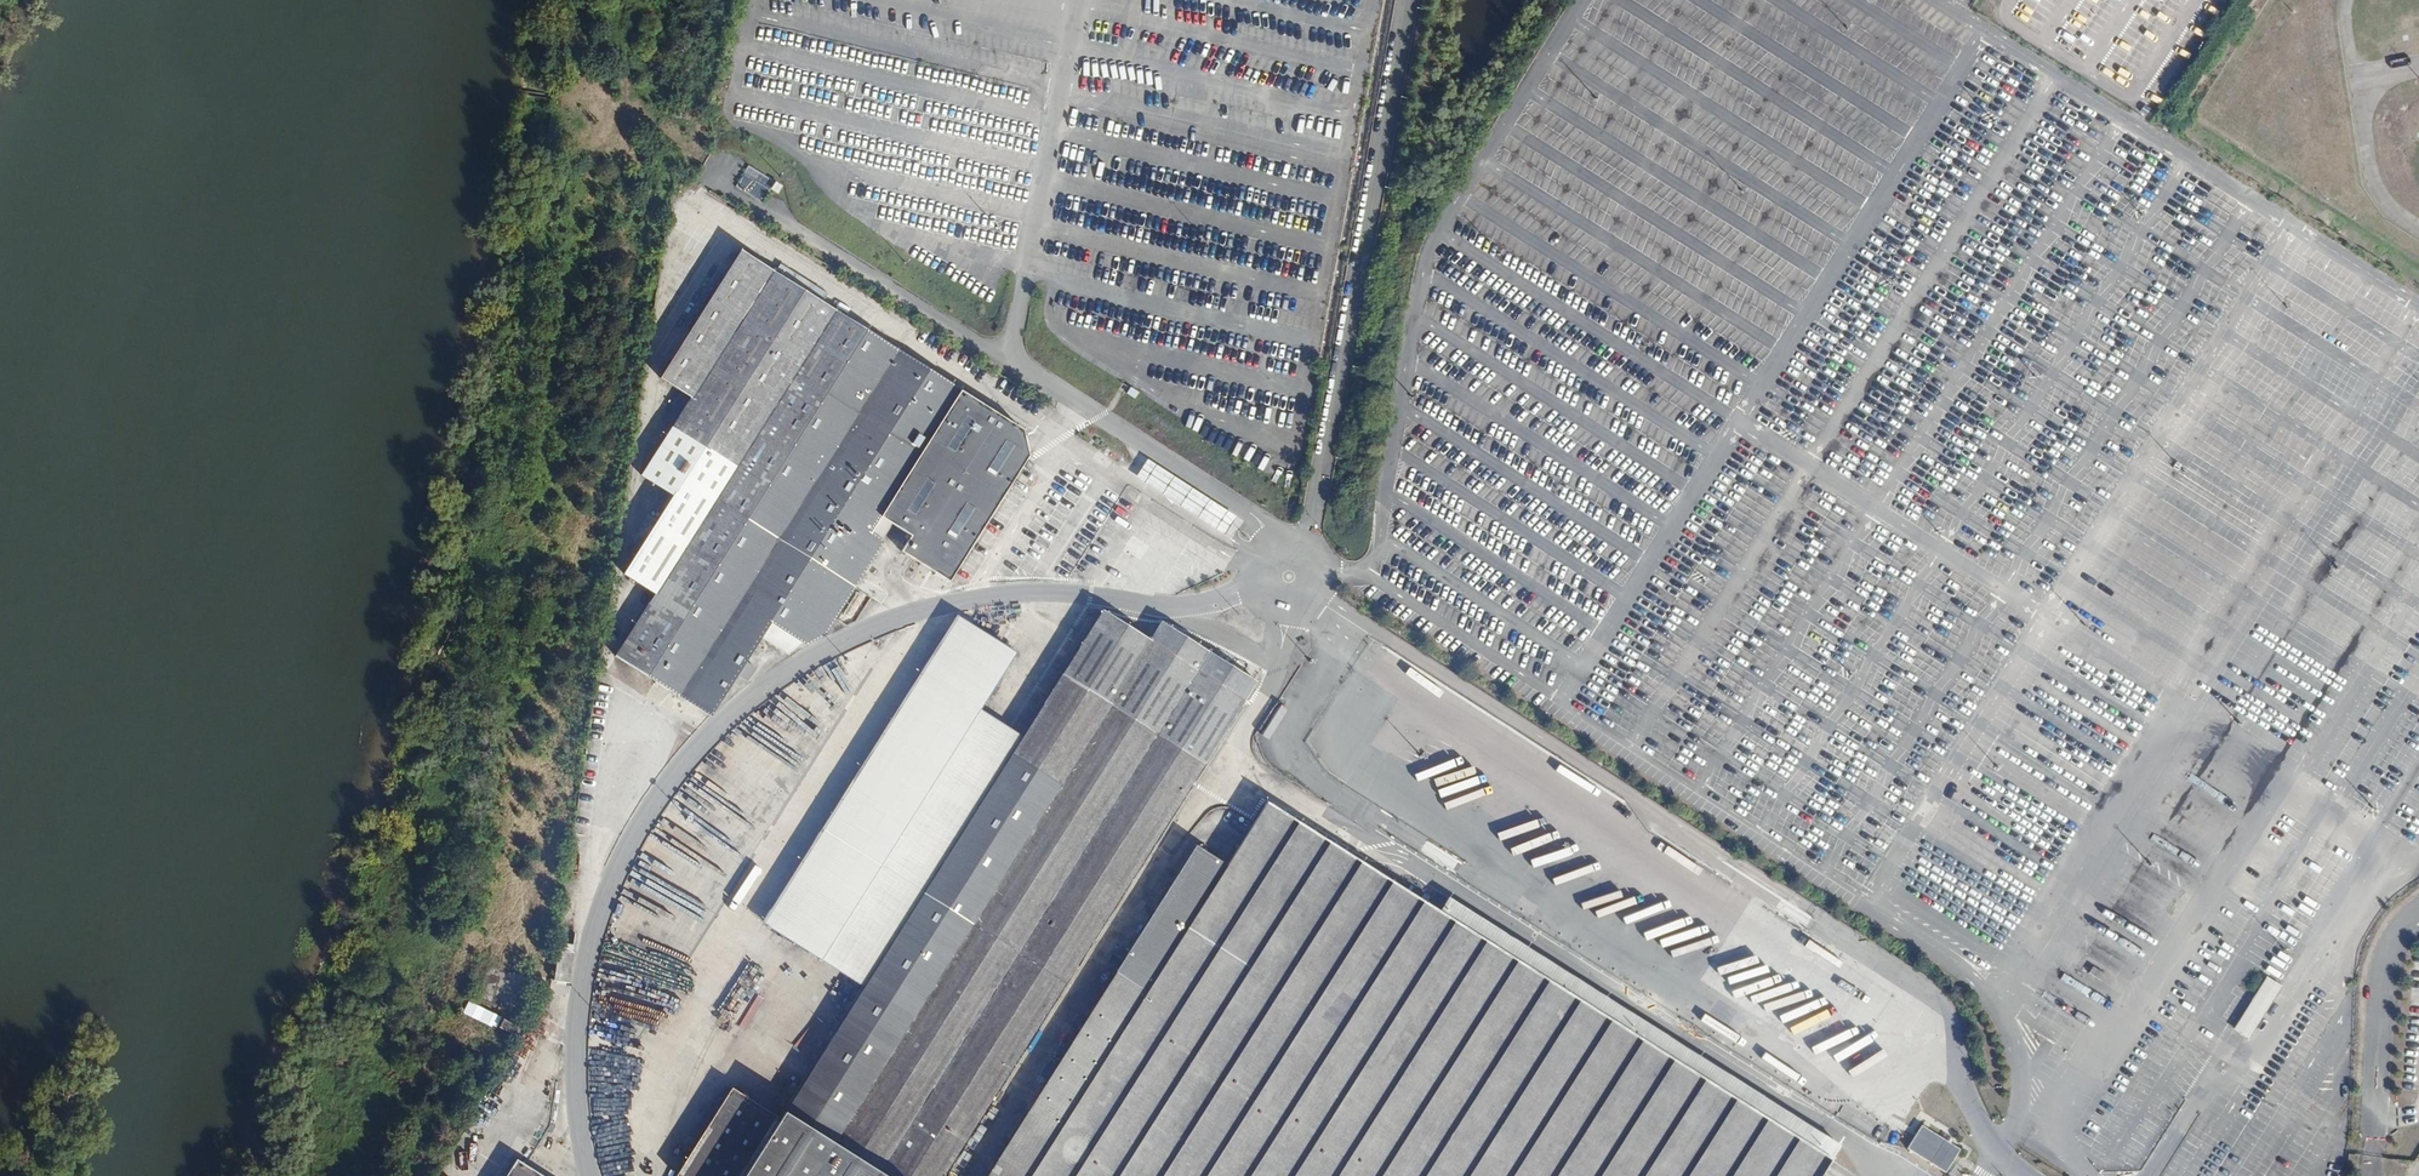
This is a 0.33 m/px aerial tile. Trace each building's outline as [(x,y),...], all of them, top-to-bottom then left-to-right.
[(736,187),(763,203),(776,181),(750,165),(736,187)] [(1025,426),(742,248),(664,373),(695,392),(645,471),(676,490),(626,572),(654,588),(616,654),(712,712),(774,619),(805,642),(824,633),(896,520),(913,532),(904,548),(952,579),(1033,453),(1025,426)] [(1234,515),(1143,459),(1129,482),(1219,538),(1234,515)] [(738,1082),(679,1175),(944,1175),(1258,682),(1163,622),(1152,640),(1105,611),(1015,752),(866,987),(786,1113),(738,1082)] [(866,987),(1015,752),(972,725),(1020,650),(962,613),(765,923),(866,987)] [(1266,803),(1226,865),(1196,846),(1028,1112),(1059,1131),(1031,1175),(1820,1175),(1831,1159),(1266,803)] [(558,979),(566,981),(571,958),(563,956),(558,979)] [(2247,1039),(2279,986),(2264,977),(2232,1030),(2247,1039)] [(465,1013),(497,1028),(502,1016),(471,1001),(465,1013)] [(1028,1112),(1027,1111),(985,1175),(1031,1175),(1059,1131),(1028,1112)] [(1944,1174),(1959,1150),(1919,1126),(1904,1150),(1944,1174)] [(519,1159),(508,1175),(547,1175),(519,1159)]
